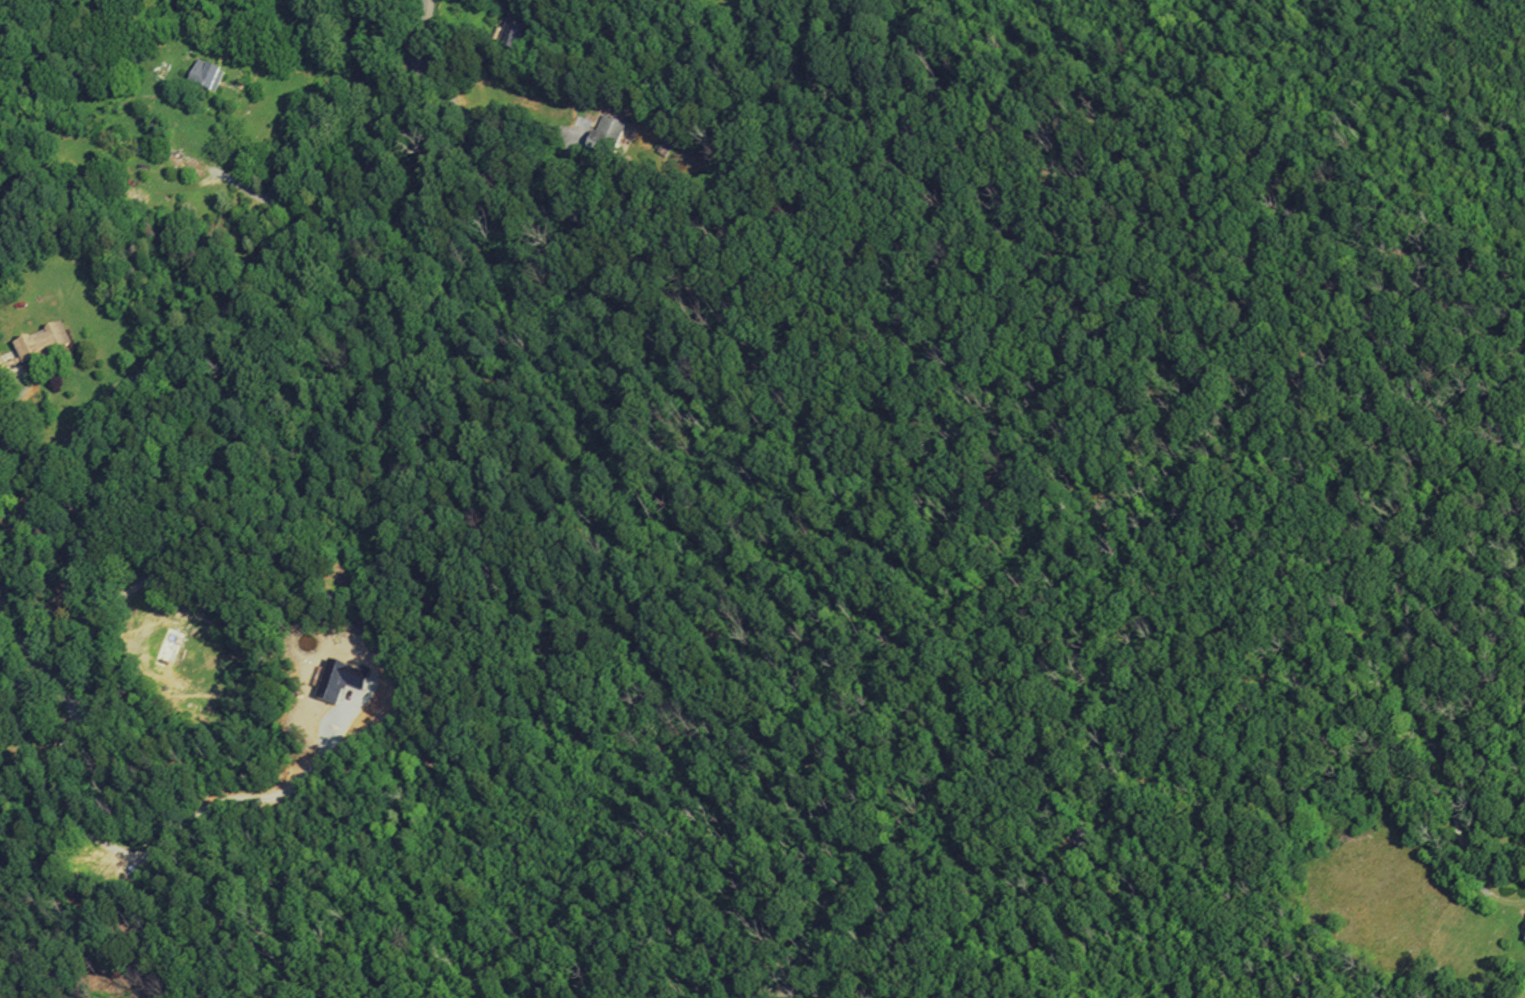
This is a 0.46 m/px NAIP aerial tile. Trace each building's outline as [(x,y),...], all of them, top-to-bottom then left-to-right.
[(510,11),(530,18),(518,52),(498,46),(510,11)] [(211,95),(220,73),(193,62),(184,83),(211,95)] [(624,125),(602,115),(588,146),(610,156),(624,125)] [(663,140),(673,146),(666,158),(656,152),(663,140)] [(25,366),(73,345),(64,323),(15,345),(25,366)] [(11,381),(1,363),(0,364),(0,387),(11,381)] [(187,634),(168,628),(154,665),(173,672),(187,634)] [(364,692),(349,687),(347,693),(344,692),(339,709),(320,703),(331,663),(369,674),(364,692)]
